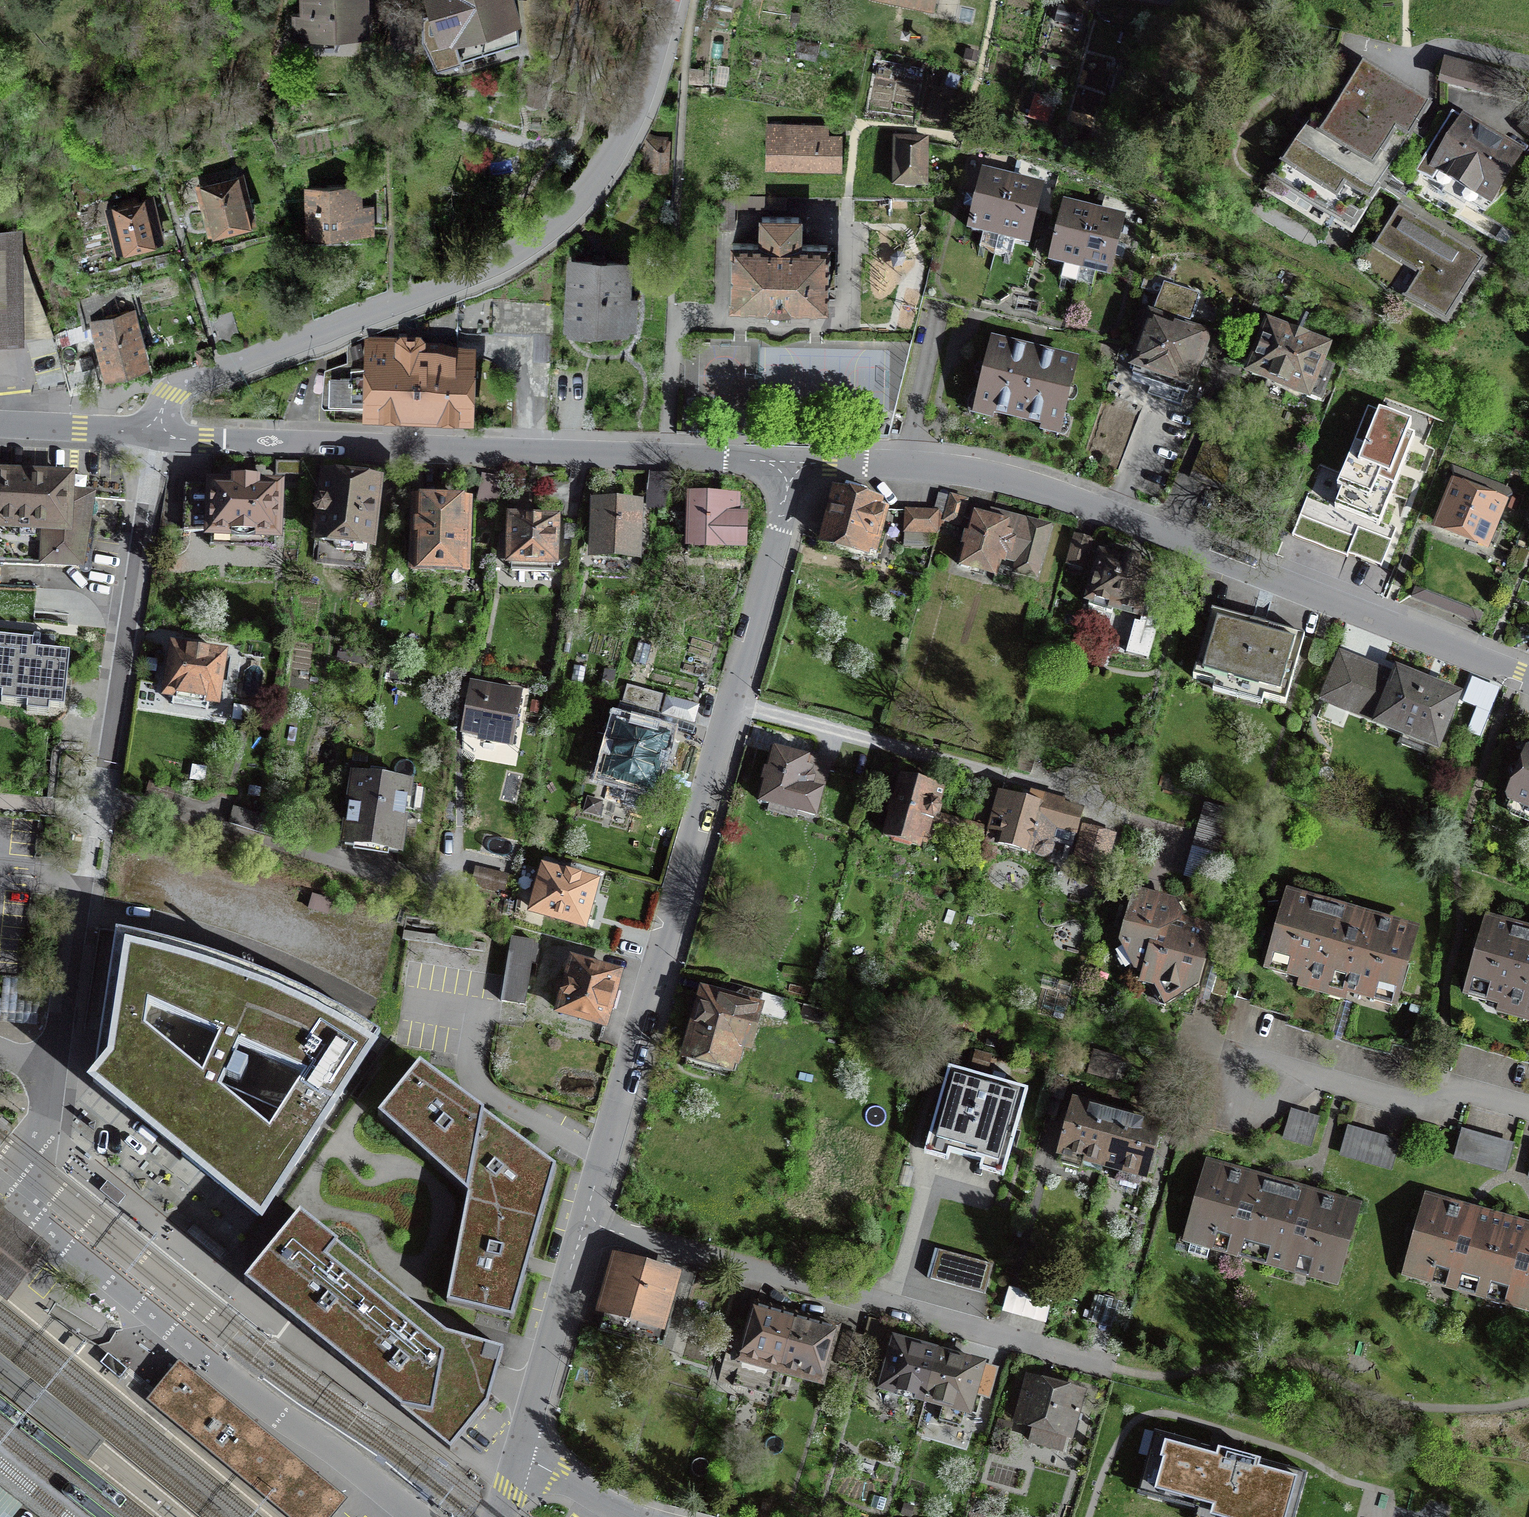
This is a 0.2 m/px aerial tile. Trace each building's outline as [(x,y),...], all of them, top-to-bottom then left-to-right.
[(303,13),(296,13),(296,33),(365,31),(365,0),(303,0),(303,13)] [(422,14),(422,39),(437,68),(461,60),(453,33),(507,16),(503,0),(430,0),(434,11),(422,14)] [(519,43),(515,0),(503,0),(507,16),(453,33),(461,60),(519,43)] [(390,56),(411,56),(410,11),(389,11),(390,56)] [(1448,62),(1444,80),(1521,98),(1526,80),(1448,62)] [(1320,133),(1308,125),(1275,179),(1328,212),(1336,199),(1362,215),(1401,151),(1388,143),(1404,117),(1417,125),(1429,105),(1414,95),(1408,104),(1385,90),(1391,81),(1363,64),(1320,133)] [(1520,129),(1528,138),(1528,120),(1520,129)] [(1456,139),(1443,131),(1418,172),(1481,209),(1516,153),(1466,123),(1456,139)] [(839,137),(814,136),(815,126),(768,125),(767,165),(839,167),(839,137)] [(928,185),(928,135),(893,134),(892,185),(928,185)] [(642,168),(652,168),(667,169),(668,151),(669,140),(646,138),(644,142),(642,168)] [(983,231),(999,235),(1015,173),(982,165),(966,227),(983,231)] [(1015,173),(999,235),(1015,239),(1029,243),(1045,181),(1015,173)] [(251,216),(240,176),(200,187),(211,227),(251,216)] [(310,228),(368,226),(368,205),(358,206),(358,187),(309,188),(310,228)] [(1064,262),(1080,266),(1095,204),(1063,197),(1048,259),(1064,262)] [(160,234),(151,200),(137,203),(136,198),(122,201),(123,207),(109,210),(118,245),(160,234)] [(1111,274),(1126,212),(1095,204),(1080,266),(1096,270),(1111,274)] [(1419,273),(1409,290),(1437,308),(1447,291),(1460,298),(1484,259),(1399,207),(1375,246),(1419,273)] [(733,243),(732,303),(826,305),(827,245),(798,245),(799,217),(762,216),(761,244),(733,243)] [(983,231),(979,246),(985,248),(995,254),(1006,253),(1011,255),(1015,239),(999,235),(983,231)] [(11,234),(0,234),(0,334),(13,334),(11,234)] [(574,260),(571,318),(633,320),(635,295),(623,294),(625,263),(574,260)] [(1080,266),(1064,262),(1060,277),(1067,280),(1076,285),(1086,284),(1092,285),(1096,270),(1080,266)] [(1133,374),(1188,392),(1206,337),(1197,333),(1200,325),(1217,331),(1222,317),(1195,308),(1200,294),(1164,282),(1165,279),(1146,273),(1123,341),(1142,347),(1133,374)] [(131,315),(139,313),(131,284),(76,299),(83,326),(57,333),(60,344),(93,335),(90,324),(96,323),(109,370),(143,361),(131,315)] [(241,342),(232,311),(209,318),(218,349),(241,342)] [(327,373),(326,397),(330,402),(466,406),(467,356),(438,355),(442,350),(452,350),(453,330),(454,312),(422,323),(422,337),(400,336),(400,354),(373,353),(372,375),(350,374),(327,373)] [(350,374),(372,375),(373,353),(400,354),(401,324),(384,324),(351,339),(350,374)] [(1268,380),(1263,394),(1284,402),(1289,389),(1323,401),(1327,390),(1325,389),(1334,366),(1320,361),(1325,349),(1269,327),(1251,373),(1268,380)] [(1229,357),(1238,336),(1223,330),(1214,351),(1229,357)] [(53,344),(24,346),(26,376),(55,374),(53,344)] [(992,410),(1045,423),(1043,431),(1064,436),(1069,430),(1071,424),(1069,416),(1063,415),(1075,364),(1039,356),(1042,347),(1030,345),(1028,353),(992,344),(980,395),(974,393),(970,397),(968,405),(969,413),(990,418),(992,410)] [(200,362),(213,358),(209,346),(196,350),(200,362)] [(1430,417),(1365,392),(1327,500),(1307,494),(1290,535),(1380,566),(1430,417)] [(277,462),(277,475),(302,475),(302,463),(277,462)] [(0,475),(0,563),(81,566),(91,502),(68,501),(69,478),(0,475)] [(665,505),(673,475),(651,475),(650,505),(665,505)] [(376,485),(326,479),(317,562),(366,567),(372,520),(376,520),(379,516),(380,509),(378,504),(374,504),(376,485)] [(186,485),(184,531),(276,535),(278,487),(258,486),(258,480),(233,480),(233,486),(186,485)] [(1496,547),(1504,526),(1493,521),(1503,490),(1484,482),(1478,497),(1456,488),(1442,526),(1496,547)] [(865,552),(865,550),(875,553),(881,530),(871,528),(877,505),(837,494),(824,541),(865,552)] [(944,520),(960,525),(967,500),(951,496),(944,520)] [(742,554),(744,520),(734,520),(734,500),(694,498),(692,552),(742,554)] [(464,572),(467,503),(416,502),(414,571),(464,572)] [(634,552),(636,509),(598,507),(596,550),(634,552)] [(907,511),(904,545),(929,546),(931,532),(936,532),(937,512),(907,511)] [(1035,577),(1039,564),(1048,528),(1005,516),(1002,526),(974,518),(964,554),(961,555),(959,562),(960,566),(967,568),(970,566),(994,572),(996,566),(1035,577)] [(510,562),(512,562),(512,570),(552,572),(552,564),(554,564),(556,521),(511,519),(510,562)] [(1083,569),(1092,540),(1075,535),(1067,564),(1083,569)] [(1114,605),(1142,613),(1146,601),(1154,571),(1138,567),(1137,561),(1133,557),(1128,558),(1125,563),(1102,557),(1089,607),(1112,613),(1114,605)] [(705,583),(702,578),(697,578),(694,583),(696,588),(702,588),(705,583)] [(1151,602),(1146,601),(1142,613),(1140,622),(1134,621),(1125,653),(1148,659),(1167,599),(1153,595),(1151,602)] [(1215,684),(1216,681),(1264,695),(1263,697),(1285,703),(1304,635),(1212,610),(1194,678),(1215,684)] [(2,694),(1,701),(30,705),(30,696),(48,699),(48,706),(64,708),(70,654),(32,650),(33,642),(0,638),(0,694),(2,694)] [(166,694),(173,695),(172,704),(207,709),(208,700),(216,701),(223,655),(173,647),(166,694)] [(374,652),(341,647),(339,658),(372,663),(374,652)] [(1436,744),(1455,696),(1399,674),(1397,678),(1356,662),(1351,675),(1336,669),(1324,699),(1436,744)] [(1498,683),(1471,672),(1459,706),(1486,719),(1498,683)] [(482,729),(482,739),(512,744),(521,694),(471,685),(464,726),(482,729)] [(663,714),(694,723),(698,706),(667,698),(663,714)] [(694,734),(696,724),(620,703),(617,714),(694,734)] [(609,774),(616,776),(611,793),(638,801),(643,784),(658,787),(670,743),(622,729),(609,774)] [(760,790),(758,797),(761,801),(768,803),(771,801),(814,816),(821,792),(811,789),(813,782),(824,785),(830,762),(775,747),(764,789),(760,790)] [(1525,752),(1520,765),(1510,769),(1514,779),(1508,792),(1511,798),(1507,808),(1510,814),(1528,822),(1528,750),(1525,752)] [(377,844),(376,849),(398,852),(404,811),(416,813),(420,787),(408,785),(408,783),(356,775),(346,840),(377,844)] [(901,779),(899,787),(910,790),(912,782),(901,779)] [(918,846),(927,814),(937,815),(940,811),(940,806),(937,803),(938,799),(940,800),(943,791),(912,782),(910,790),(899,787),(890,819),(886,820),(884,827),(886,831),(885,837),(891,839),(893,841),(908,846),(912,845),(918,846)] [(998,802),(991,829),(990,831),(988,839),(987,841),(1034,853),(1037,857),(1043,859),(1050,856),(1052,847),(1050,843),(1055,827),(1075,832),(1081,811),(1044,800),(1042,807),(1000,795),(998,802)] [(976,825),(991,829),(998,802),(984,798),(976,825)] [(585,811),(598,815),(601,803),(589,799),(585,811)] [(1205,803),(1201,817),(1230,825),(1234,811),(1205,803)] [(229,822),(259,832),(261,816),(234,807),(229,822)] [(925,822),(988,839),(990,831),(933,815),(927,814),(925,822)] [(261,816),(259,832),(283,839),(288,825),(263,817),(262,816),(261,816)] [(1201,817),(1197,831),(1226,839),(1230,825),(1201,817)] [(1083,819),(1075,856),(1106,863),(1114,826),(1083,819)] [(1226,839),(1197,831),(1190,859),(1204,863),(1202,872),(1216,876),(1222,854),(1226,839)] [(476,868),(473,882),(504,889),(507,875),(476,868)] [(591,921),(595,905),(589,903),(594,884),(580,880),(581,876),(567,872),(565,876),(545,870),(534,910),(582,924),(584,919),(591,921)] [(1131,966),(1136,964),(1145,966),(1144,969),(1147,970),(1159,929),(1180,918),(1173,906),(1169,905),(1167,899),(1161,897),(1156,901),(1139,896),(1125,945),(1121,947),(1119,954),(1125,965),(1131,966)] [(1378,990),(1395,995),(1413,932),(1375,922),(1370,942),(1365,940),(1366,937),(1344,931),(1348,914),(1294,898),(1283,937),(1279,936),(1272,959),(1290,964),(1288,970),(1305,975),(1303,982),(1326,989),(1328,984),(1346,988),(1355,990),(1377,995),(1378,990)] [(1201,989),(1207,968),(1202,966),(1204,958),(1206,951),(1203,951),(1208,931),(1183,924),(1180,918),(1159,929),(1147,970),(1145,978),(1143,984),(1148,986),(1159,1004),(1165,1006),(1196,987),(1201,989)] [(1493,924),(1482,963),(1478,962),(1471,985),(1489,990),(1487,996),(1505,1001),(1503,1008),(1526,1014),(1527,1009),(1528,1010),(1528,934),(1493,924)] [(297,989),(253,971),(208,955),(162,942),(116,932),(93,1081),(176,1150),(261,1218),(380,1035),(339,1011),(297,989)] [(502,1001),(525,1005),(535,941),(512,938),(502,1001)] [(574,962),(568,983),(564,982),(560,995),(564,997),(560,1011),(604,1023),(618,974),(574,962)] [(1210,1002),(1219,972),(1208,968),(1199,998),(1210,1002)] [(1214,995),(1224,997),(1228,981),(1218,978),(1214,995)] [(1,1002),(0,1002),(0,1020),(37,1023),(39,1006),(16,1004),(18,988),(40,990),(41,982),(3,979),(1,1002)] [(554,994),(560,995),(564,982),(558,980),(554,994)] [(685,1046),(681,1060),(685,1062),(683,1069),(686,1070),(687,1068),(730,1081),(730,1082),(733,1083),(743,1044),(747,1045),(757,1011),(784,1019),(789,1002),(724,983),(719,1000),(716,1011),(702,1007),(690,1048),(685,1046)] [(705,996),(702,1007),(716,1011),(719,1000),(705,996)] [(1341,1040),(1353,1002),(1342,998),(1330,1037),(1341,1040)] [(512,1318),(527,1265),(556,1166),(537,1152),(465,1098),(420,1065),(378,1116),(467,1196),(467,1199),(447,1302),(512,1318)] [(950,1069),(928,1145),(1005,1167),(1026,1090),(950,1069)] [(1083,1159),(1102,1164),(1116,1116),(1074,1103),(1061,1153),(1064,1154),(1061,1163),(1081,1169),(1083,1159)] [(1317,1120),(1292,1112),(1285,1137),(1310,1144),(1317,1120)] [(1116,1116),(1102,1164),(1121,1170),(1119,1179),(1138,1184),(1140,1175),(1145,1176),(1158,1126),(1127,1118),(1126,1119),(1116,1116)] [(1398,1144),(1349,1129),(1341,1153),(1391,1168),(1398,1144)] [(1456,1157),(1505,1170),(1512,1145),(1463,1132),(1456,1157)] [(1212,1167),(1188,1252),(1207,1258),(1211,1243),(1215,1244),(1218,1234),(1231,1238),(1248,1177),(1212,1167)] [(100,1190),(118,1205),(126,1196),(107,1181),(100,1190)] [(1286,1265),(1304,1199),(1259,1187),(1242,1247),(1268,1255),(1267,1259),(1286,1265)] [(1312,1261),(1309,1271),(1332,1278),(1352,1207),(1316,1196),(1299,1257),(1312,1261)] [(1411,1272),(1433,1278),(1436,1268),(1450,1272),(1467,1211),(1431,1201),(1411,1272)] [(9,1215),(0,1208),(0,1227),(9,1215)] [(1450,1272),(1461,1275),(1478,1214),(1467,1211),(1450,1272)] [(446,1333),(300,1214),(244,1282),(315,1340),(388,1400),(450,1450),(488,1404),(503,1349),(446,1333)] [(1460,1280),(1484,1286),(1502,1221),(1478,1214),(1461,1275),(1460,1280)] [(10,1294),(46,1247),(8,1217),(0,1227),(0,1286),(10,1294)] [(1526,1228),(1502,1221),(1484,1286),(1508,1293),(1526,1228)] [(1519,1297),(1528,1262),(1528,1235),(1525,1234),(1508,1293),(1519,1297)] [(938,1250),(930,1279),(985,1294),(993,1265),(938,1250)] [(1528,1306),(1528,1263),(1518,1302),(1528,1306)] [(662,1347),(669,1321),(659,1319),(670,1279),(618,1264),(600,1330),(662,1347)] [(1052,1298),(1009,1286),(1002,1311),(1046,1323),(1052,1298)] [(768,1313),(755,1309),(751,1323),(734,1385),(772,1396),(781,1366),(794,1320),(796,1314),(769,1307),(768,1313)] [(821,1328),(823,1321),(796,1314),(794,1320),(781,1366),(821,1377),(834,1331),(821,1328)] [(718,1381),(734,1385),(751,1323),(735,1319),(718,1381)] [(821,1328),(834,1331),(835,1325),(823,1321),(821,1328)] [(853,1365),(861,1336),(845,1332),(836,1361),(853,1365)] [(901,1392),(925,1399),(938,1354),(895,1342),(882,1387),(887,1388),(885,1395),(899,1399),(901,1392)] [(127,1369),(108,1353),(100,1363),(120,1379),(127,1369)] [(980,1366),(938,1354),(925,1399),(944,1404),(939,1420),(961,1426),(965,1410),(967,1411),(972,1393),(980,1366)] [(89,1464),(106,1442),(0,1356),(0,1393),(89,1464)] [(179,1363),(167,1378),(149,1400),(291,1516),(329,1516),(344,1499),(231,1406),(179,1363)] [(997,1370),(980,1366),(972,1393),(989,1398),(997,1370)] [(1030,1379),(1018,1421),(1035,1426),(1031,1440),(1060,1448),(1064,1434),(1069,1435),(1081,1393),(1030,1379)] [(1156,1429),(1138,1494),(1195,1510),(1193,1516),(1295,1516),(1308,1471),(1216,1445),(1156,1429)] [(22,1504),(0,1487),(0,1516),(12,1516),(22,1504)]
